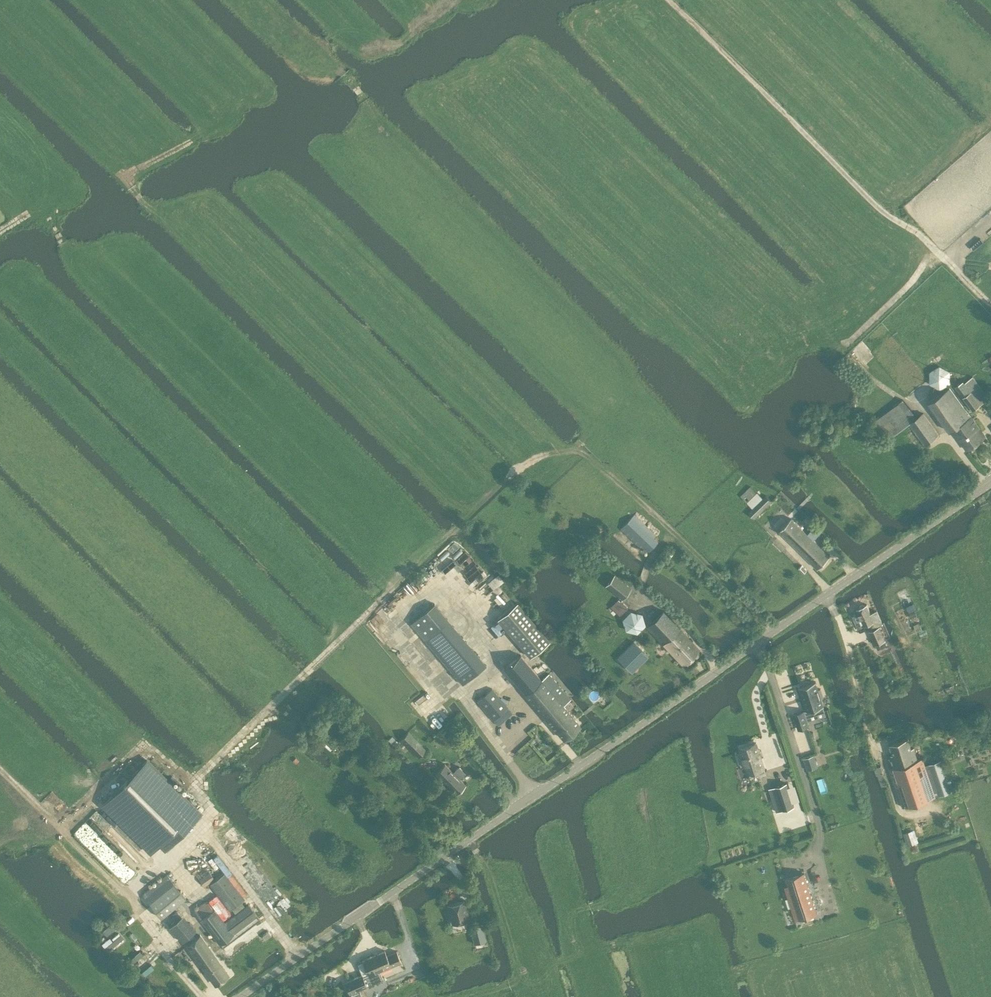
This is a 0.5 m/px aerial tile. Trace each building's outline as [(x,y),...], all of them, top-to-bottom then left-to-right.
[(930,371),(930,383),(940,388),(950,383),(950,371),(940,365),(930,371)] [(957,387),(963,397),(973,409),(988,398),(972,376),(957,387)] [(950,431),(953,429),(967,450),(986,436),(971,415),(950,387),(929,402),(950,431)] [(939,435),(924,413),(917,418),(910,407),(904,399),(900,401),(878,418),(892,437),(910,423),(926,445),(939,435)] [(740,495),(746,502),(757,492),(751,486),(740,495)] [(757,492),(747,502),(753,508),(759,514),(772,501),(772,500),(766,495),(763,498),(757,492)] [(634,514),(632,516),(620,528),(642,549),(644,547),(649,551),(658,542),(653,538),(656,535),(634,514)] [(792,518),(780,531),(817,567),(829,555),(818,544),(813,539),(822,531),(816,525),(815,525),(808,533),(792,518)] [(799,569),(804,574),(807,570),(802,566),(799,569)] [(631,588),(616,575),(607,585),(622,598),(631,588)] [(610,606),(620,615),(627,607),(618,598),(610,606)] [(486,664),(448,618),(435,602),(411,622),(463,684),(486,664)] [(517,602),(498,618),(530,656),(549,640),(517,602)] [(872,628),(882,623),(877,611),(871,613),(867,604),(857,608),(859,612),(853,614),(857,623),(861,622),(862,626),(870,622),(872,628)] [(630,610),(622,618),(625,630),(637,633),(645,624),(642,613),(630,610)] [(663,611),(646,627),(663,645),(664,644),(674,655),(683,664),(699,648),(680,629),(680,628),(663,611)] [(885,640),(880,626),(869,631),(875,644),(885,640)] [(632,672),(643,661),(648,656),(633,640),(617,657),(632,672)] [(520,654),(504,668),(563,738),(580,724),(569,712),(559,700),(558,699),(566,692),(549,672),(541,679),(520,654)] [(463,684),(461,685),(490,720),(513,701),(484,666),(463,684)] [(818,689),(816,681),(800,686),(807,710),(804,711),(803,710),(794,713),(799,729),(808,725),(805,716),(825,710),(823,705),(824,705),(821,698),(824,697),(821,688),(818,689)] [(445,727),(437,734),(444,742),(452,735),(445,727)] [(426,748),(409,731),(401,739),(418,756),(426,748)] [(908,737),(890,743),(893,754),(891,754),(895,767),(890,768),(903,806),(936,796),(926,767),(923,758),(918,759),(914,747),(912,747),(908,737)] [(743,755),(739,757),(741,765),(746,764),(748,772),(749,772),(750,776),(765,771),(763,767),(764,767),(756,742),(740,747),(743,755)] [(813,753),(803,756),(811,779),(820,776),(813,753)] [(147,759),(103,804),(151,851),(160,843),(166,848),(201,813),(147,759)] [(926,767),(936,796),(949,791),(940,762),(926,767)] [(445,764),(436,773),(456,793),(465,784),(460,778),(465,773),(458,766),(453,771),(445,764)] [(779,798),(773,800),(777,812),(794,806),(787,782),(775,786),(779,798)] [(779,798),(775,786),(769,788),(773,800),(779,798)] [(209,871),(199,878),(205,886),(215,879),(209,871)] [(225,872),(210,883),(230,910),(245,899),(225,872)] [(804,873),(787,878),(792,896),(788,897),(792,907),(795,906),(799,918),(817,912),(804,873)] [(186,896),(167,874),(143,893),(161,916),(186,896)] [(467,929),(471,928),(476,949),(488,946),(481,921),(470,924),(469,919),(464,900),(447,904),(452,922),(464,919),(467,929)] [(204,901),(194,909),(202,919),(220,943),(257,915),(249,904),(225,922),(215,909),(214,910),(208,902),(204,901)] [(107,926),(102,930),(106,935),(123,922),(118,916),(114,920),(111,916),(104,922),(107,926)] [(180,918),(170,926),(182,941),(196,930),(190,923),(186,926),(180,918)] [(268,930),(262,935),(265,939),(271,934),(268,930)] [(200,935),(187,945),(215,984),(228,974),(200,935)] [(373,955),(380,971),(381,971),(401,962),(397,951),(387,955),(385,950),(373,955)] [(380,971),(373,955),(362,959),(368,973),(363,975),(362,974),(344,981),(349,993),(383,978),(380,971)]
